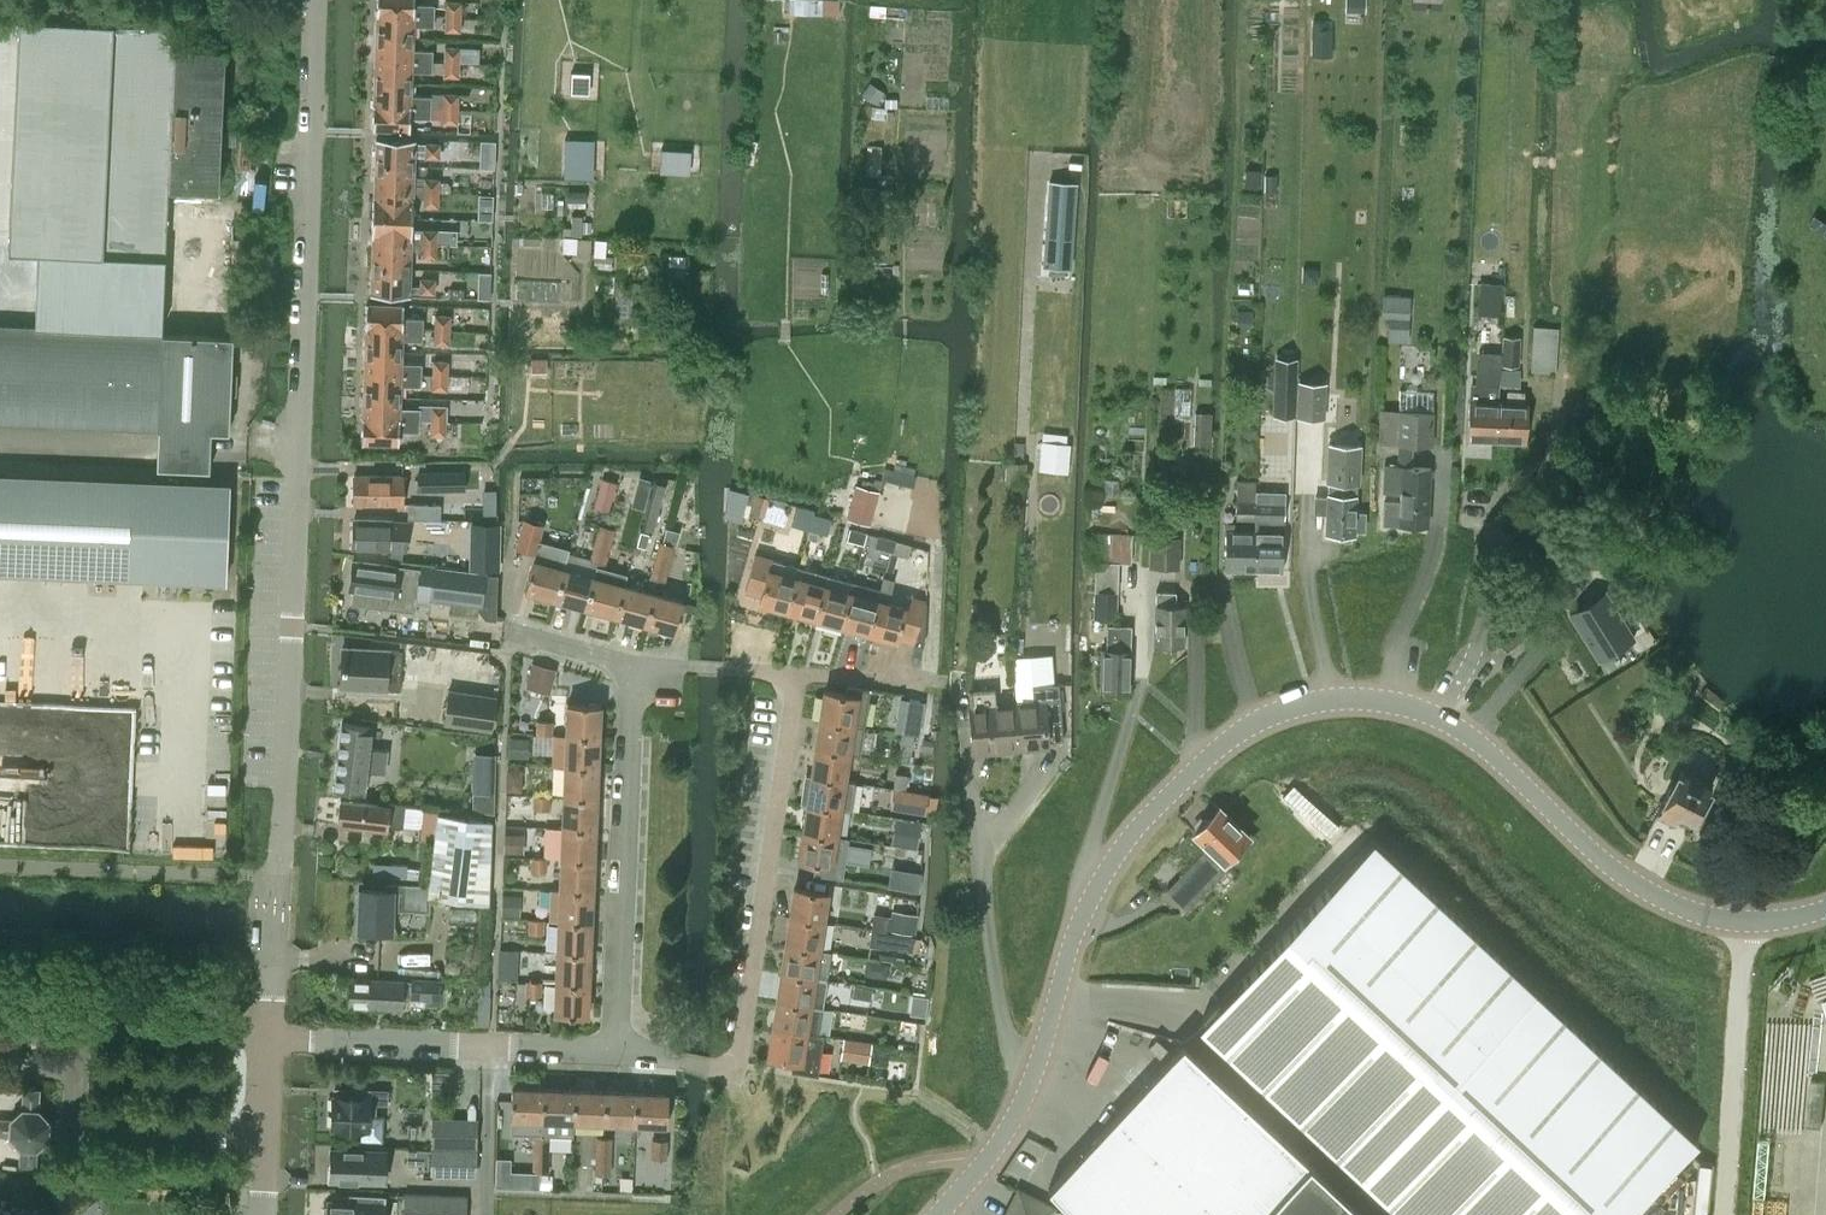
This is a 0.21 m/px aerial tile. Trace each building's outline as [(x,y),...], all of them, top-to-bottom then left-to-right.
[(375,12),(432,14),(433,4),(413,3),(413,0),(376,0),(375,12)] [(444,30),(460,31),(461,1),(449,0),(445,0),(444,30)] [(375,12),(375,36),(412,37),(413,26),(432,27),(432,14),(375,12)] [(8,240),(11,178),(41,179),(37,280),(164,286),(168,180),(216,182),(223,44),(175,42),(176,24),(0,16),(0,240),(8,240)] [(375,36),(374,59),(459,63),(460,45),(444,44),(443,60),(431,60),(431,50),(412,49),(412,37),(375,36)] [(374,59),(373,82),(411,83),(411,72),(430,73),(430,71),(443,71),(443,76),(459,76),(459,63),(374,59)] [(373,82),(372,103),(430,106),(431,95),(410,94),(411,83),(373,82)] [(443,92),(442,107),(458,108),(458,93),(443,92)] [(372,103),(371,128),(374,128),(374,129),(409,131),(409,129),(409,128),(410,118),(429,118),(429,117),(441,118),(441,122),(458,122),(458,108),(442,107),(430,106),(372,103)] [(374,138),(373,163),(412,164),(413,156),(423,156),(437,157),(439,157),(440,152),(440,143),(439,143),(413,142),(413,139),(413,136),(374,135),(374,138)] [(565,137),(563,176),(593,177),(594,138),(565,137)] [(373,163),(372,190),(436,191),(439,191),(439,190),(439,179),(439,178),(436,178),(424,177),(424,184),(422,184),(412,184),(412,164),(373,163)] [(1245,176),(1244,186),(1256,187),(1258,177),(1259,170),(1247,168),(1246,176),(1245,176)] [(1047,180),(1044,266),(1073,267),(1076,181),(1047,180)] [(372,190),(371,215),(410,215),(411,197),(421,198),(423,198),(423,205),(435,205),(438,205),(439,191),(436,191),(372,190)] [(371,215),(370,240),(434,242),(434,230),(420,229),(410,229),(410,215),(371,215)] [(370,240),(369,267),(408,269),(409,248),(419,249),(419,256),(433,257),(434,242),(370,240)] [(369,267),(367,294),(407,296),(407,292),(432,293),(432,276),(418,275),(418,283),(408,282),(408,269),(369,267)] [(1480,281),(1478,314),(1500,314),(1501,282),(1480,281)] [(1383,294),(1381,316),(1388,317),(1387,339),(1409,340),(1410,318),(1411,295),(1383,294)] [(365,303),(364,326),(421,328),(433,328),(434,328),(450,329),(450,314),(434,313),(434,317),(421,317),(402,317),(402,305),(365,303)] [(1236,325),(1252,325),(1252,309),(1236,309),(1236,325)] [(228,431),(228,428),(232,335),(0,325),(0,421),(228,431)] [(1530,370),(1539,371),(1557,372),(1559,326),(1534,325),(1533,325),(1530,370)] [(364,326),(363,348),(400,351),(401,339),(421,340),(421,328),(364,326)] [(449,345),(450,329),(434,328),(434,345),(449,345)] [(1501,351),(1500,351),(1499,364),(1519,365),(1520,336),(1512,335),(1502,335),(1501,351)] [(363,348),(362,370),(419,374),(420,363),(400,363),(400,351),(363,348)] [(1464,439),(1495,441),(1497,402),(1498,385),(1499,369),(1499,364),(1500,351),(1480,351),(1476,357),(1475,383),(1471,383),(1471,401),(1467,401),(1464,439)] [(433,359),(432,374),(448,374),(448,359),(433,359)] [(1499,369),(1498,385),(1518,386),(1519,370),(1499,369)] [(362,370),(361,395),(399,396),(400,384),(419,385),(419,374),(362,370)] [(432,374),(431,389),(448,390),(448,374),(432,374)] [(1274,379),(1272,415),(1295,416),(1296,380),(1274,379)] [(1497,402),(1495,441),(1525,442),(1526,404),(1522,403),(1522,392),(1506,391),(1505,403),(1497,402)] [(361,395),(360,418),(418,419),(418,409),(399,408),(399,396),(361,395)] [(430,404),(430,419),(446,419),(446,404),(430,404)] [(1398,492),(1398,500),(1384,499),(1383,507),(1383,522),(1399,523),(1399,524),(1427,525),(1429,468),(1410,467),(1411,444),(1429,444),(1431,444),(1433,410),(1380,408),(1379,424),(1378,443),(1400,444),(1399,466),(1382,465),(1382,491),(1398,492)] [(1194,411),(1193,444),(1210,444),(1211,411),(1194,411)] [(360,418),(359,442),(397,443),(398,430),(418,431),(418,419),(360,418)] [(446,419),(430,419),(429,435),(456,434),(456,433),(483,433),(483,421),(457,421),(457,420),(446,419)] [(1042,442),(1040,460),(1068,462),(1068,459),(1070,444),(1042,442)] [(1325,495),(1313,495),(1313,498),(1313,512),(1323,512),(1323,534),(1333,534),(1333,539),(1350,540),(1350,535),(1355,535),(1355,531),(1364,531),(1365,531),(1365,511),(1355,511),(1355,496),(1356,496),(1357,482),(1360,483),(1362,444),(1326,443),(1326,464),(1325,495)] [(222,576),(226,479),(0,470),(0,567),(222,576)] [(481,470),(417,471),(417,489),(481,488),(481,470)] [(402,475),(352,476),(352,503),(403,503),(402,475)] [(639,476),(636,486),(649,490),(652,479),(639,476)] [(871,524),(882,480),(874,477),(874,480),(862,477),(860,484),(855,484),(846,518),(871,524)] [(1237,479),(1235,519),(1253,520),(1254,490),(1254,479),(1237,479)] [(653,530),(666,484),(654,481),(641,527),(653,530)] [(1253,520),(1253,531),(1264,532),(1264,525),(1277,525),(1277,532),(1282,532),(1283,491),(1254,490),(1253,520)] [(756,495),(750,514),(762,517),(767,498),(756,495)] [(407,518),(440,519),(441,503),(408,502),(407,518)] [(791,525),(807,529),(811,516),(795,512),(791,525)] [(811,516),(807,529),(809,529),(807,537),(817,539),(819,532),(826,534),(829,520),(811,516)] [(390,521),(351,519),(351,548),(404,550),(405,522),(390,522),(390,521)] [(1149,537),(1149,566),(1178,567),(1179,527),(1165,526),(1165,523),(1149,522),(1149,537)] [(589,560),(596,561),(606,525),(598,523),(589,560)] [(1223,570),(1252,571),(1253,531),(1243,531),(1243,524),(1225,524),(1225,531),(1224,530),(1223,570)] [(606,525),(596,561),(606,564),(614,531),(615,527),(610,526),(606,525)] [(1253,531),(1252,571),(1281,571),(1282,532),(1277,532),(1277,525),(1264,525),(1264,532),(1253,531)] [(864,543),(866,534),(866,532),(850,527),(846,539),(864,543)] [(872,547),(890,551),(894,539),(876,534),(872,547)] [(537,539),(523,589),(554,598),(562,568),(568,548),(537,539)] [(894,539),(890,551),(908,556),(911,544),(894,539)] [(491,569),(492,540),(473,540),(472,558),(460,557),(460,567),(491,569)] [(659,540),(649,575),(665,580),(675,545),(659,540)] [(744,589),(760,594),(758,602),(785,610),(798,566),(770,558),(754,554),(744,589)] [(1095,590),(1094,618),(1116,619),(1117,591),(1119,562),(1096,561),(1095,590)] [(352,562),(348,590),(351,590),(352,590),(352,597),(351,603),(414,611),(420,567),(399,564),(399,568),(352,562)] [(434,565),(429,599),(477,605),(477,610),(485,619),(497,619),(497,615),(497,575),(486,574),(486,571),(434,565)] [(592,576),(584,606),(614,614),(622,584),(625,572),(595,565),(592,576)] [(825,574),(798,566),(785,610),(812,617),(825,574)] [(562,568),(554,598),(584,606),(592,576),(562,568)] [(825,574),(812,617),(840,625),(851,582),(825,574)] [(878,590),(866,633),(895,641),(897,636),(912,640),(912,638),(924,642),(926,602),(925,602),(925,599),(907,594),(906,599),(904,607),(887,602),(893,581),(882,578),(879,590),(878,590)] [(851,582),(840,625),(866,633),(878,590),(851,582)] [(622,584),(614,614),(644,622),(652,593),(622,584)] [(1634,636),(1604,589),(1568,612),(1598,659),(1634,636)] [(1154,606),(1153,646),(1183,646),(1184,607),(1175,607),(1175,593),(1175,590),(1156,590),(1156,592),(1155,606),(1154,606)] [(652,593),(644,622),(675,631),(683,601),(652,593)] [(1521,622),(1501,642),(1513,654),(1533,635),(1521,622)] [(1130,625),(1107,624),(1106,650),(1101,649),(1099,687),(1128,689),(1130,651),(1129,651),(1130,625)] [(340,686),(385,688),(399,689),(401,649),(342,646),(340,686)] [(1015,703),(1018,748),(1048,745),(1047,740),(1063,739),(1058,682),(1031,684),(1033,701),(1015,703)] [(823,691),(818,719),(862,726),(868,690),(845,686),(844,694),(823,691)] [(497,693),(448,687),(444,724),(492,730),(497,693)] [(989,750),(1018,748),(1015,703),(997,704),(995,687),(968,689),(971,718),(986,716),(989,750)] [(908,698),(902,732),(914,734),(914,732),(920,733),(924,701),(916,700),(908,698)] [(566,703),(565,734),(598,736),(599,704),(566,703)] [(535,719),(534,732),(535,732),(535,733),(552,734),(552,719),(535,719)] [(818,719),(814,747),(858,754),(862,726),(818,719)] [(338,756),(335,789),(340,790),(340,791),(364,793),(366,770),(385,772),(388,748),(368,746),(370,725),(341,723),(338,756)] [(902,732),(899,747),(912,749),(914,734),(902,732)] [(552,734),(551,765),(563,765),(597,767),(598,736),(565,734),(552,734)] [(508,737),(508,756),(529,757),(529,738),(508,737)] [(921,751),(932,752),(933,739),(922,738),(921,751)] [(814,747),(810,775),(843,780),(847,753),(858,755),(858,754),(814,747)] [(490,785),(491,758),(475,757),(474,784),(490,785)] [(563,765),(562,796),(595,797),(597,767),(563,765)] [(1670,785),(1655,814),(1673,824),(1678,816),(1687,821),(1687,825),(1692,825),(1704,802),(1702,801),(1710,785),(1682,770),(1673,787),(1670,785)] [(894,772),(892,788),(893,788),(905,790),(907,774),(894,772)] [(804,782),(801,802),(805,803),(850,810),(853,787),(854,781),(843,780),(810,775),(809,782),(804,782)] [(893,788),(890,807),(926,813),(928,793),(905,790),(893,788)] [(549,809),(550,795),(533,794),(532,808),(549,809)] [(562,796),(561,827),(594,828),(595,797),(562,796)] [(387,830),(388,823),(387,823),(390,806),(342,800),(338,824),(387,830)] [(390,806),(388,823),(401,825),(402,818),(421,819),(419,840),(434,842),(436,809),(422,808),(422,806),(390,802),(390,806)] [(805,803),(801,831),(834,836),(839,809),(849,810),(850,810),(805,803)] [(1193,832),(1198,837),(1223,861),(1247,837),(1217,807),(1206,818),(1202,818),(1194,826),(1196,829),(1193,832)] [(491,821),(438,814),(427,897),(487,905),(491,821)] [(561,827),(560,858),(593,859),(594,828),(561,827)] [(801,831),(797,860),(814,862),(812,874),(843,878),(849,838),(834,836),(801,831)] [(504,833),(503,852),(523,852),(524,833),(504,833)] [(1205,1027),(1407,1214),(1620,1214),(1691,1139),(1375,845),(1205,1027)] [(1203,853),(1166,889),(1185,908),(1221,871),(1203,853)] [(529,870),(547,871),(547,857),(530,856),(529,870)] [(560,858),(558,889),(592,890),(593,859),(560,858)] [(390,902),(401,903),(401,909),(425,910),(426,884),(385,882),(385,889),(362,888),(360,928),(388,929),(390,902)] [(793,887),(789,915),(822,920),(826,892),(793,887)] [(549,889),(548,919),(557,920),(590,921),(592,890),(558,889),(549,889)] [(917,914),(891,910),(888,930),(914,934),(917,914)] [(873,913),(870,928),(882,930),(884,915),(873,913)] [(789,915),(784,944),(818,949),(822,920),(789,915)] [(544,932),(545,919),(528,918),(527,932),(544,932)] [(557,920),(556,951),(589,952),(590,921),(557,920)] [(870,928),(868,944),(879,945),(887,947),(888,946),(890,932),(882,930),(870,928)] [(890,932),(888,946),(905,949),(907,934),(890,932)] [(784,944),(780,972),(825,979),(826,978),(827,978),(831,951),(818,949),(784,944)] [(498,950),(498,961),(518,961),(518,950),(499,950),(498,950)] [(556,951),(555,982),(588,983),(589,952),(556,951)] [(864,974),(886,978),(888,962),(866,958),(864,974)] [(780,972),(776,1000),(821,1006),(825,979),(780,972)] [(411,981),(351,977),(349,1005),(401,1009),(401,996),(427,998),(427,1003),(440,1004),(442,979),(411,977),(411,981)] [(525,981),(517,980),(517,992),(525,992),(525,994),(541,994),(542,981),(525,981)] [(587,1015),(588,983),(555,982),(553,1014),(587,1015)] [(851,1000),(873,1003),(876,988),(854,984),(851,1000)] [(776,1000),(771,1028),(823,1035),(817,1034),(821,1006),(776,1000)] [(866,1016),(840,1012),(838,1026),(864,1030),(866,1016)] [(823,1035),(771,1028),(767,1057),(792,1060),(790,1071),(817,1075),(823,1035)] [(873,1041),(843,1037),(840,1059),(869,1063),(873,1041)] [(1181,1044),(1161,1065),(1156,1071),(1139,1089),(1091,1140),(1070,1163),(1046,1189),(1074,1214),(1365,1214),(1181,1044)] [(511,1117),(510,1133),(533,1134),(542,1135),(544,1087),(513,1086),(511,1117)] [(544,1087),(542,1135),(549,1135),(573,1137),(573,1120),(575,1089),(544,1087)] [(1,1134),(9,1134),(9,1135),(20,1146),(20,1166),(35,1167),(36,1158),(36,1147),(43,1141),(44,1140),(45,1139),(49,1136),(50,1120),(47,1118),(45,1115),(38,1109),(39,1089),(24,1088),(23,1088),(22,1107),(22,1108),(10,1119),(9,1119),(0,1118),(0,1134),(1,1134)] [(385,1102),(385,1089),(339,1088),(339,1094),(332,1094),(330,1127),(360,1128),(360,1140),(383,1141),(384,1113),(376,1113),(376,1112),(374,1112),(374,1101),(385,1102)] [(575,1089),(573,1120),(604,1121),(606,1090),(575,1089)] [(606,1090),(604,1121),(635,1123),(636,1092),(606,1090)] [(636,1092),(635,1123),(667,1124),(668,1093),(636,1092)] [(432,1131),(432,1146),(476,1147),(477,1118),(453,1117),(432,1116),(432,1131)] [(533,1134),(532,1152),(549,1153),(549,1135),(542,1135),(533,1134)] [(596,1136),(595,1158),(611,1159),(612,1137),(596,1136)] [(651,1138),(650,1157),(667,1157),(668,1138),(651,1138)] [(476,1175),(475,1168),(476,1147),(432,1146),(407,1145),(406,1162),(432,1162),(431,1175),(476,1175)] [(330,1148),(329,1169),(331,1169),(331,1179),(383,1180),(384,1170),(384,1150),(366,1149),(330,1148)] [(532,1152),(532,1170),(539,1170),(549,1171),(549,1153),(532,1152)] [(594,1173),(594,1179),(600,1179),(600,1174),(609,1175),(609,1174),(610,1174),(611,1159),(595,1158),(594,1173)] [(525,1170),(525,1186),(539,1187),(539,1170),(532,1170),(525,1170)] [(1050,1204),(1036,1198),(1016,1190),(1010,1204),(1008,1203),(1003,1214),(1048,1214),(1050,1204)] [(404,1191),(403,1214),(467,1214),(467,1194),(404,1191)] [(327,1214),(382,1214),(383,1203),(383,1194),(349,1193),(348,1202),(328,1201),(327,1214)]
